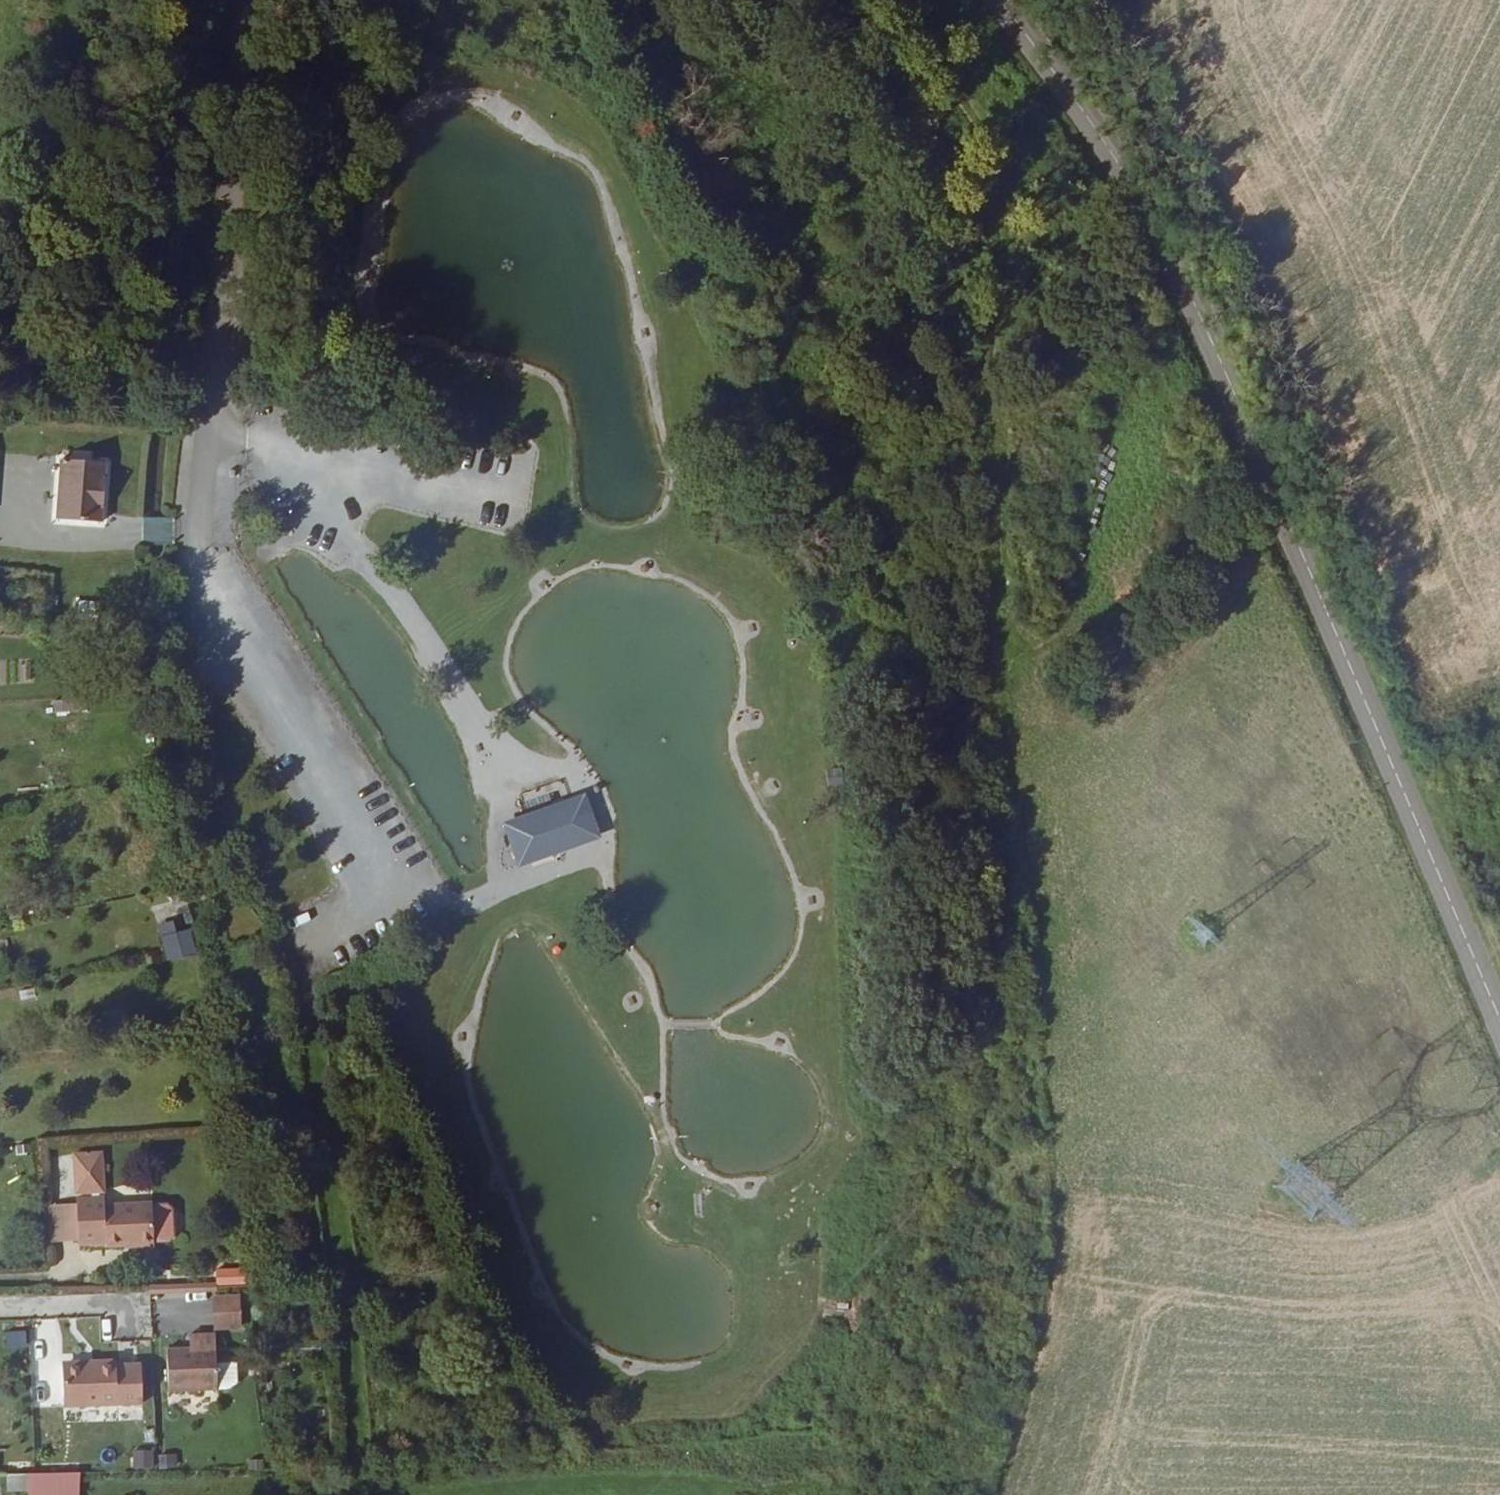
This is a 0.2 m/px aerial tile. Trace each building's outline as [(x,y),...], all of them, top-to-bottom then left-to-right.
[(66,459),(66,502),(110,502),(110,460),(66,459)] [(66,522),(109,521),(110,502),(66,502),(66,522)] [(85,696),(53,696),(53,709),(86,708),(85,696)] [(589,790),(503,815),(517,860),(602,835),(589,790)] [(158,922),(168,957),(198,948),(188,914),(158,922)] [(105,1036),(107,1046),(117,1045),(116,1035),(105,1036)] [(78,1156),(78,1195),(104,1195),(103,1156),(78,1156)] [(151,1209),(151,1208),(150,1208),(104,1208),(104,1201),(78,1201),(78,1207),(63,1207),(64,1236),(76,1236),(76,1244),(76,1247),(104,1248),(104,1249),(151,1249),(151,1248),(167,1248),(172,1243),(171,1214),(166,1209),(151,1209)] [(63,1207),(50,1207),(50,1243),(64,1244),(76,1244),(76,1236),(64,1236),(63,1207)] [(250,1266),(216,1264),(216,1283),(249,1284),(250,1266)] [(213,1300),(214,1329),(239,1328),(238,1299),(213,1300)] [(165,1351),(167,1394),(216,1392),(214,1335),(189,1336),(189,1350),(165,1351)] [(85,1369),(119,1368),(118,1361),(85,1362),(85,1369)] [(145,1408),(143,1367),(119,1368),(85,1369),(85,1362),(74,1363),(70,1370),(66,1370),(67,1410),(145,1408)] [(36,1475),(32,1475),(32,1494),(84,1494),(84,1475),(36,1475)]
